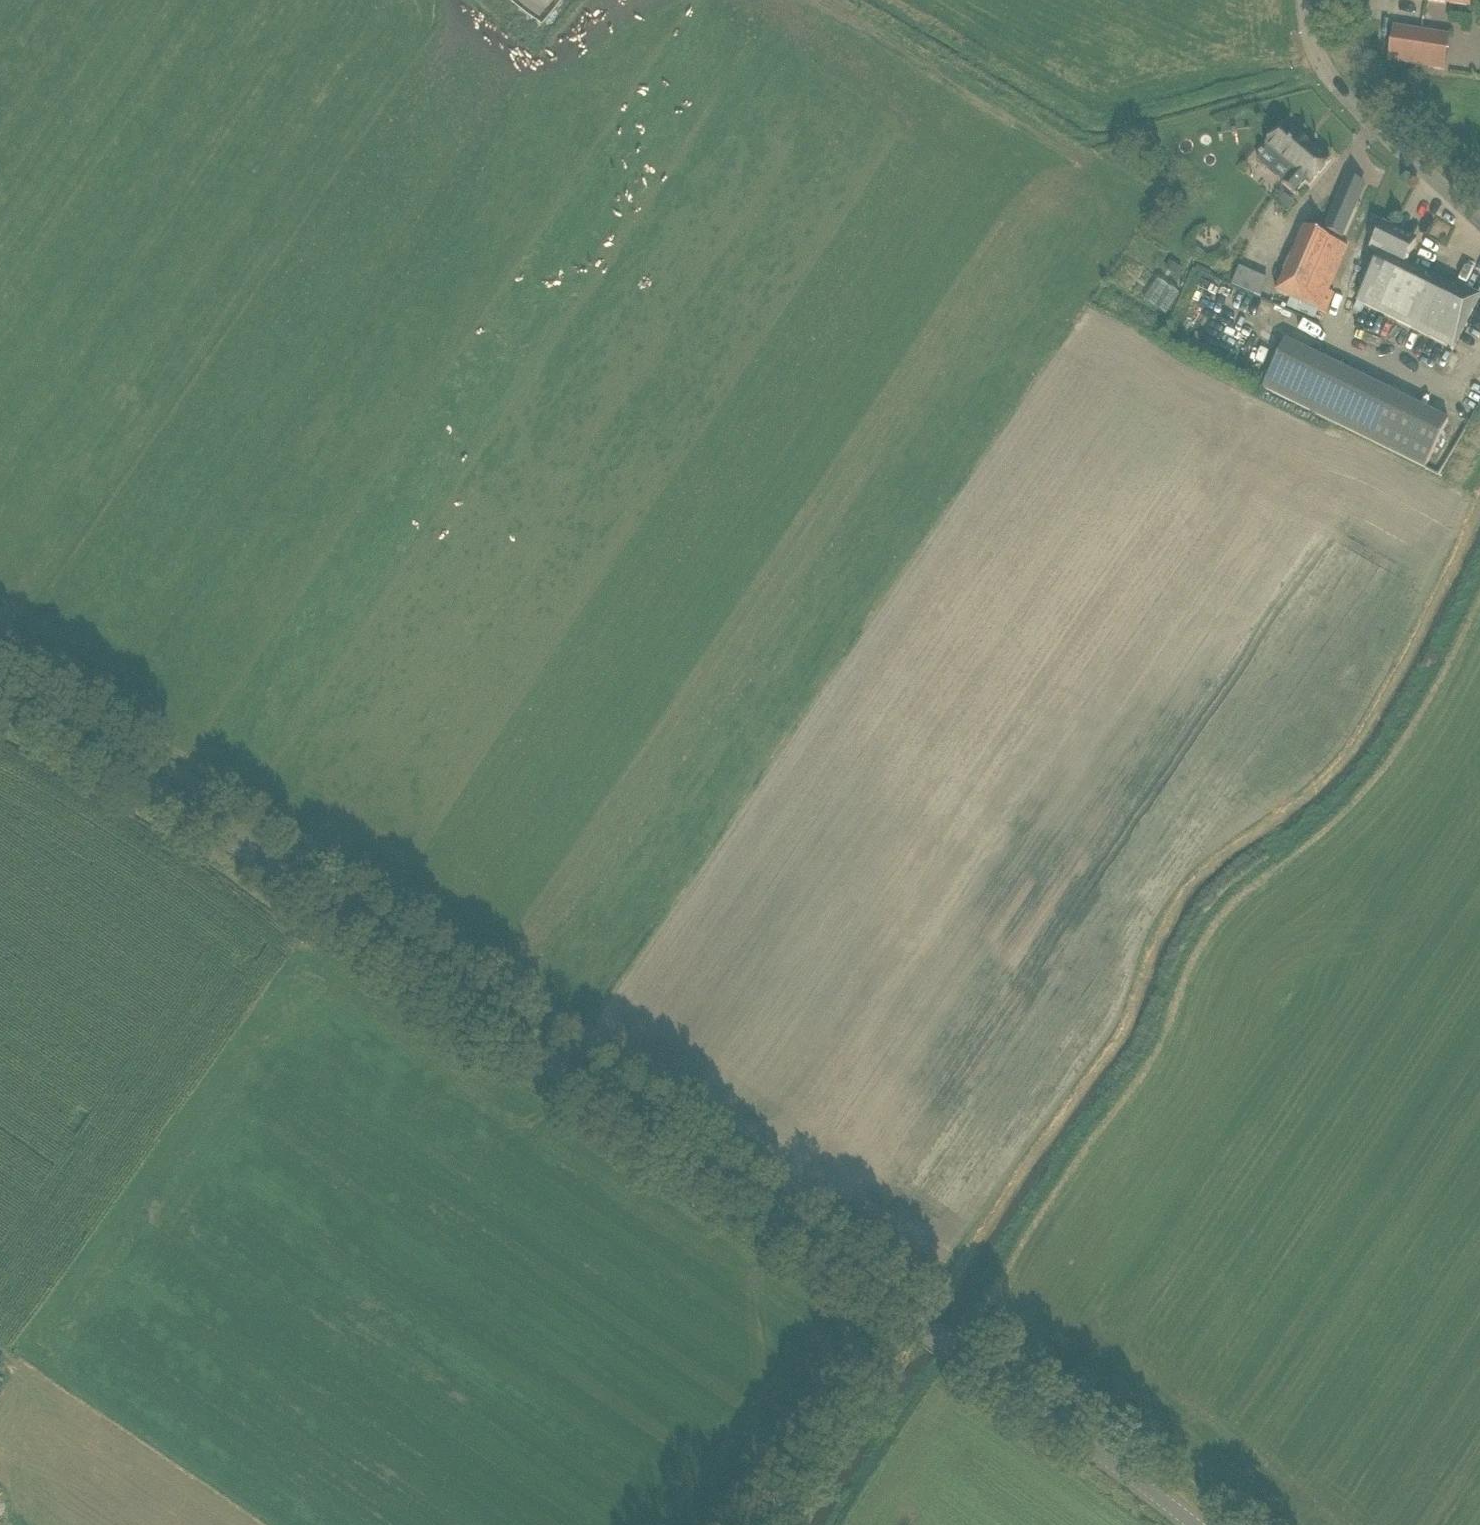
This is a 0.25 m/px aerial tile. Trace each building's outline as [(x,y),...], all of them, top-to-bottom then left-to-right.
[(1389,61),(1416,66),(1421,32),(1394,28),(1389,61)] [(1449,36),(1421,32),(1416,66),(1444,70),(1449,36)] [(1331,160),(1287,123),(1266,147),(1294,172),(1284,184),(1295,193),(1305,181),(1310,185),(1331,160)] [(1338,199),(1324,230),(1343,238),(1356,207),(1345,202),(1338,199)] [(1382,226),(1371,250),(1380,254),(1357,302),(1358,302),(1365,306),(1453,350),(1479,296),(1455,284),(1452,289),(1405,265),(1416,243),(1382,226)] [(1320,312),(1348,247),(1304,228),(1276,293),(1291,299),(1287,308),(1315,320),(1319,311),(1320,312)] [(1170,262),(1165,270),(1178,277),(1183,269),(1170,262)] [(1169,314),(1182,292),(1159,278),(1146,300),(1169,314)] [(1358,302),(1354,309),(1361,313),(1365,306),(1358,302)] [(1343,368),(1287,340),(1263,389),(1319,417),(1343,368)]
